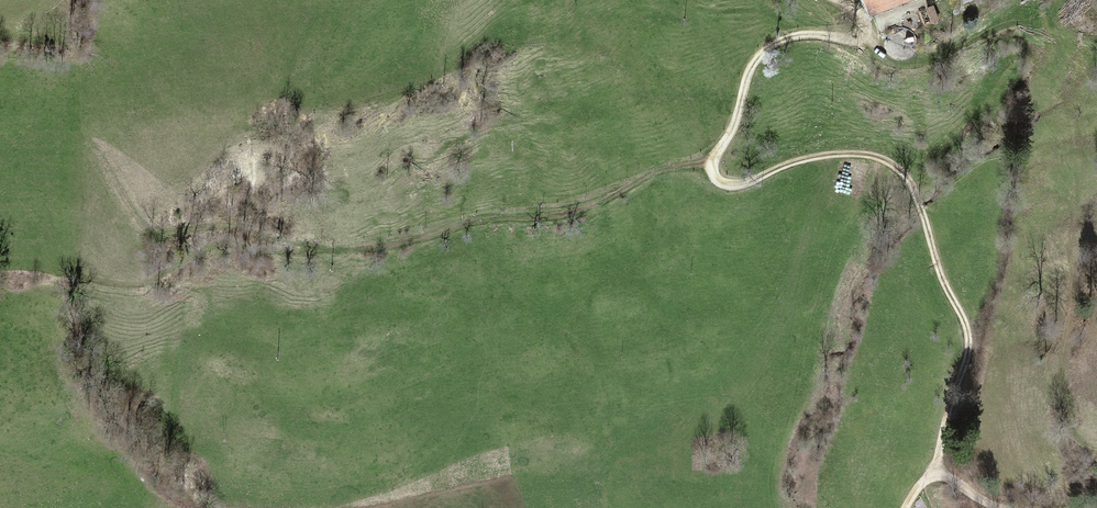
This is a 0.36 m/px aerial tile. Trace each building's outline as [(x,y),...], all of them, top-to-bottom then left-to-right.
[(870,17),(915,0),(864,0),(870,17)] [(933,6),(926,8),(931,23),(939,20),(933,6)] [(733,438),(700,438),(701,463),(733,463),(733,438)]
